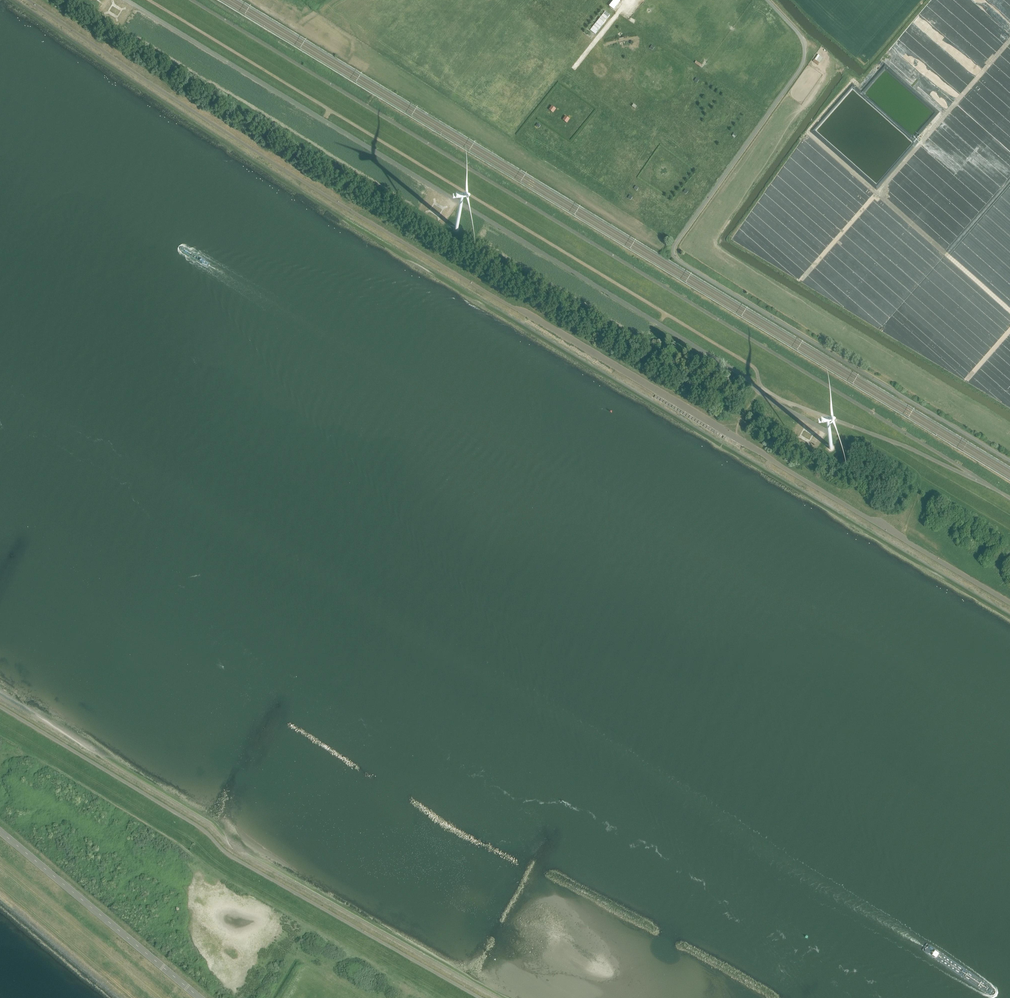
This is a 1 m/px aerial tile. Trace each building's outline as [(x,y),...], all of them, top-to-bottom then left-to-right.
[(610,6),(614,10),(621,1),(620,0),(614,0),(610,6)] [(591,30),(597,34),(611,15),(605,11),(591,30)] [(819,54),(814,61),(818,65),(824,58),(819,54)]
